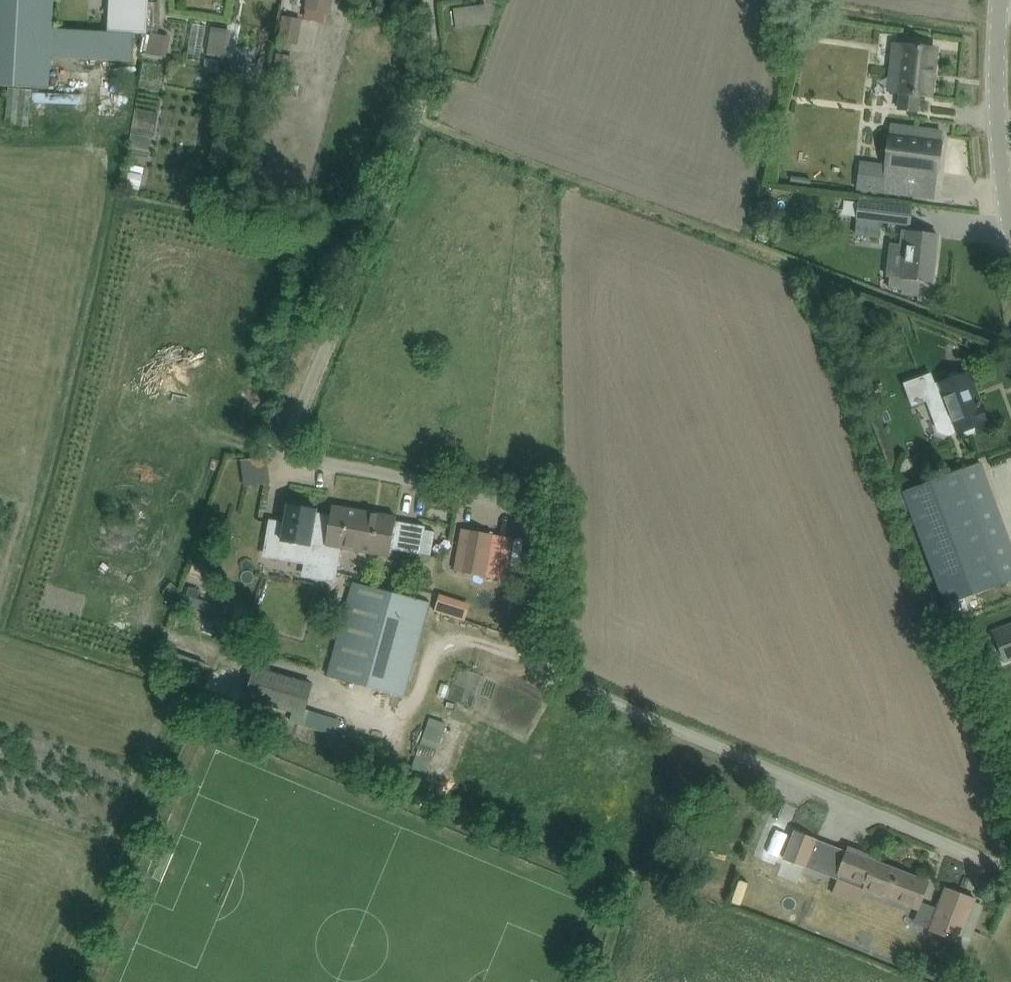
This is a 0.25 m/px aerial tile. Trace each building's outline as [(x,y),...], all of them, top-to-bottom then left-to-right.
[(50,89),(52,57),(133,62),(135,33),(108,32),(54,29),(55,0),(0,0),(0,86),(50,89)] [(108,32),(135,33),(147,34),(148,33),(149,3),(149,0),(109,0),(108,32)] [(282,12),(298,15),(301,0),(285,0),(282,12)] [(340,23),(346,0),(320,0),(316,16),(340,23)] [(485,4),(455,8),(457,27),(490,24),(499,0),(485,0),(485,4)] [(241,56),(244,29),(224,26),(221,53),(241,56)] [(919,95),(930,96),(936,49),(905,45),(904,46),(894,44),(889,91),(899,92),(899,93),(901,93),(899,109),(917,111),(919,95)] [(885,168),(860,165),(857,189),(935,199),(943,133),(926,131),(926,128),(891,124),(885,168)] [(124,187),(140,190),(143,175),(127,171),(124,187)] [(871,221),(911,226),(913,207),(873,202),(871,221)] [(890,243),(886,276),(903,278),(913,279),(932,282),(938,235),(918,233),(903,231),(902,245),(890,243)] [(854,310),(850,314),(850,320),(855,324),(861,324),(864,319),(864,313),(860,310),(854,310)] [(950,380),(940,383),(949,408),(940,411),(933,422),(939,433),(948,436),(958,433),(969,429),(988,422),(981,404),(980,405),(968,373),(950,380)] [(282,458),(257,459),(258,487),(283,486),(282,458)] [(892,496),(899,514),(910,509),(946,607),(1004,583),(1010,581),(1010,546),(980,463),(903,491),(892,496)] [(271,522),(265,556),(328,566),(325,580),(336,582),(340,558),(342,548),(343,548),(349,509),(333,506),(331,515),(317,513),(317,510),(288,505),(285,522),(284,525),(271,522)] [(349,509),(343,548),(390,556),(391,549),(421,554),(426,526),(396,521),(397,518),(349,509)] [(462,529),(455,572),(486,577),(506,580),(513,538),(493,535),(462,529)] [(404,696),(425,620),(430,602),(354,582),(346,611),(328,675),(385,691),(404,696)] [(439,593),(433,611),(442,614),(448,596),(439,593)] [(183,594),(180,603),(200,609),(225,617),(228,607),(183,594)] [(993,632),(1005,661),(1010,659),(1010,625),(993,632)] [(188,650),(183,664),(216,677),(222,663),(188,650)] [(248,692),(246,700),(305,716),(307,709),(314,683),(255,666),(248,692)] [(451,705),(450,715),(471,718),(473,707),(451,705)] [(429,770),(447,775),(461,723),(443,718),(429,770)] [(416,757),(412,767),(427,773),(431,762),(416,757)] [(794,831),(784,859),(807,868),(817,839),(794,831)] [(847,850),(839,874),(866,884),(864,889),(891,899),(890,901),(919,911),(934,917),(938,908),(922,902),(925,895),(929,884),(902,874),(903,870),(848,849),(847,850)] [(934,917),(929,930),(959,940),(960,939),(969,943),(974,930),(965,927),(968,919),(975,901),(945,889),(938,908),(934,917)] [(931,961),(928,966),(929,971),(933,974),(938,973),(941,969),(940,964),(936,961),(931,961)]
